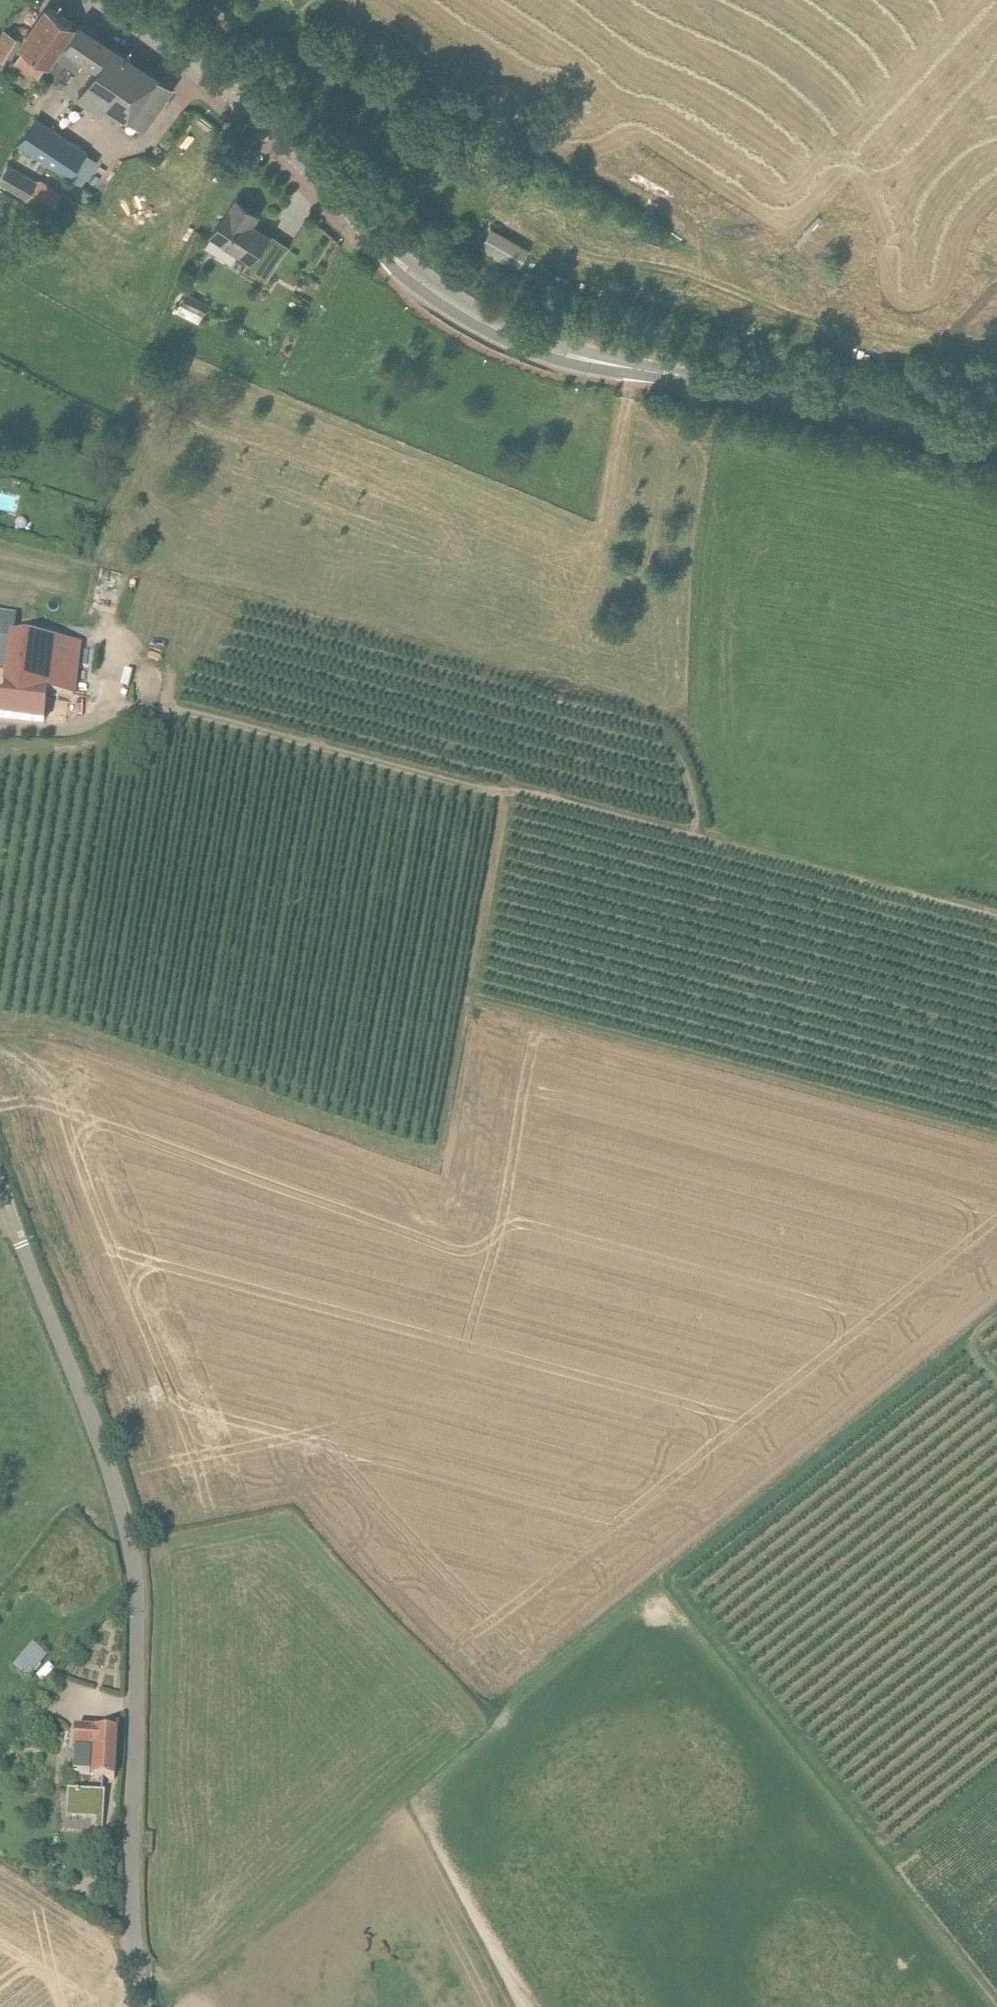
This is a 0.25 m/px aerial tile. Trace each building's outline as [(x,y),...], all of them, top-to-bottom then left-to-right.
[(37,76),(74,23),(49,7),(13,61),(37,76)] [(85,58),(95,64),(74,95),(91,106),(125,55),(79,24),(58,54),(79,68),(85,58)] [(17,36),(4,29),(0,36),(0,58),(4,60),(17,36)] [(144,128),(172,87),(125,55),(91,106),(100,111),(101,110),(119,123),(124,115),(144,128)] [(68,180),(88,150),(36,116),(16,146),(68,180)] [(30,200),(51,211),(61,192),(41,181),(40,182),(8,163),(0,178),(0,184),(29,201),(30,200)] [(289,249),(268,235),(250,223),(257,213),(237,200),(217,226),(232,237),(226,244),(250,260),(242,272),(264,287),(289,249)] [(493,225),(480,246),(516,268),(529,247),(493,225)] [(199,300),(186,293),(181,305),(194,311),(199,300)] [(202,315),(194,311),(181,305),(177,313),(199,323),(202,315)] [(7,671),(13,634),(14,634),(16,616),(0,614),(0,670),(7,671)] [(14,634),(13,634),(7,671),(8,671),(5,699),(0,699),(0,718),(26,720),(44,722),(46,692),(71,695),(73,695),(79,647),(75,647),(75,644),(43,641),(14,638),(14,634)] [(21,1665),(31,1673),(45,1656),(35,1648),(21,1665)] [(115,1779),(117,1732),(75,1729),(73,1748),(78,1748),(78,1751),(77,1751),(75,1773),(91,1774),(91,1773),(94,1773),(93,1778),(103,1779),(115,1779)] [(105,1793),(92,1792),(69,1791),(67,1815),(96,1817),(96,1827),(103,1828),(105,1793)] [(113,1885),(113,1871),(101,1871),(100,1884),(113,1885)]
